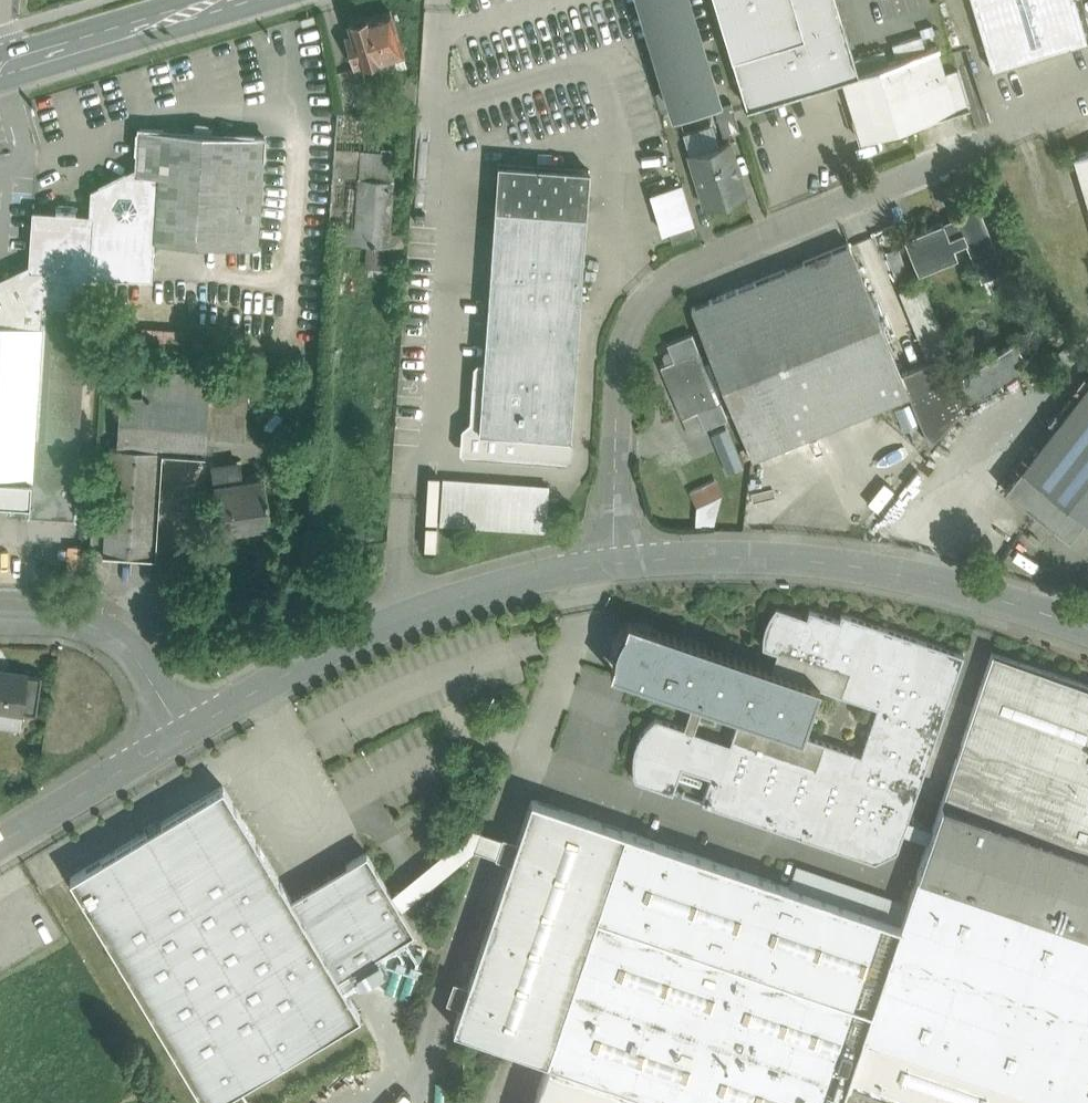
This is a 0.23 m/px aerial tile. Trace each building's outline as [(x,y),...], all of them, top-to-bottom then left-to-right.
[(686,0),(641,0),(675,111),(716,98),(686,0)] [(747,106),(842,77),(858,72),(836,0),(714,0),(747,106)] [(992,69),(1087,40),(1076,0),(971,0),(992,69)] [(353,19),(351,23),(349,23),(354,39),(347,41),(355,67),(362,65),(399,53),(403,52),(390,11),(368,18),(364,16),(360,15),(356,16),(353,19)] [(921,35),(892,44),(896,56),(925,47),(921,35)] [(858,72),(842,77),(861,141),(969,107),(958,69),(945,73),(937,48),(858,72)] [(884,49),(855,58),(859,70),(888,61),(884,49)] [(399,53),(362,65),(365,75),(386,69),(386,70),(403,65),(399,53)] [(731,101),(714,106),(723,136),(740,131),(731,101)] [(340,112),(335,176),(359,177),(393,180),(395,153),(377,152),(380,114),(340,112)] [(265,137),(139,128),(136,173),(133,172),(95,192),(93,218),(93,219),(90,273),(89,273),(89,274),(90,274),(151,279),(154,241),(155,241),(155,240),(257,248),(265,137)] [(729,140),(689,152),(703,201),(744,189),(743,186),(740,187),(732,161),(735,160),(729,140)] [(1073,155),(1087,203),(1087,151),(1073,155)] [(589,169),(498,163),(483,362),(575,369),(589,169)] [(345,226),(356,226),(359,177),(335,176),(332,225),(345,226)] [(393,180),(359,177),(356,226),(355,230),(390,232),(390,231),(393,180)] [(682,184),(651,194),(662,232),(668,230),(694,223),(694,222),(682,184)] [(955,216),(904,237),(918,272),(957,256),(954,247),(966,242),(981,279),(1005,270),(1003,265),(991,237),(976,201),(953,211),(955,216)] [(93,218),(37,215),(33,270),(44,271),(89,273),(90,273),(93,219),(93,218)] [(694,223),(668,230),(672,243),(697,235),(694,223)] [(405,232),(390,231),(390,232),(355,230),(356,226),(345,226),(344,242),(404,246),(405,232)] [(1007,231),(991,237),(1003,265),(1016,260),(1007,231)] [(908,272),(892,234),(880,239),(896,277),(908,272)] [(849,243),(691,307),(752,457),(909,393),(900,371),(849,243)] [(0,283),(0,323),(41,326),(42,303),(44,271),(33,270),(22,275),(20,273),(0,283)] [(89,273),(44,271),(42,303),(87,306),(88,306),(90,274),(89,274),(89,273)] [(922,279),(898,289),(928,361),(943,355),(944,356),(952,354),(922,279)] [(31,480),(76,483),(84,350),(90,350),(91,330),(86,329),(87,306),(42,303),(41,326),(0,323),(0,434),(34,436),(31,480)] [(691,333),(667,343),(674,359),(661,365),(683,417),(697,411),(704,427),(727,417),(691,333)] [(953,381),(948,385),(963,407),(1029,364),(1015,341),(953,381)] [(928,361),(900,371),(909,393),(929,444),(963,407),(948,385),(953,381),(944,356),(943,355),(928,361)] [(575,369),(483,362),(482,384),(473,384),(472,396),(481,396),(479,430),(503,432),(569,437),(570,437),(575,369)] [(474,366),(473,384),(482,384),(483,362),(478,362),(474,366)] [(179,370),(144,368),(142,394),(120,393),(117,446),(161,449),(205,452),(205,451),(212,452),(213,441),(213,439),(206,438),(210,382),(211,372),(189,371),(190,364),(180,364),(179,370)] [(249,385),(210,382),(206,438),(213,439),(213,441),(245,443),(249,385)] [(1022,469),(1086,519),(1087,521),(1087,383),(1022,469)] [(464,452),(501,454),(503,432),(479,430),(481,396),(472,396),(470,420),(465,427),(464,452)] [(569,437),(503,432),(501,454),(568,459),(569,437)] [(30,503),(31,480),(34,436),(0,434),(0,501),(30,503)] [(747,445),(740,448),(745,459),(751,456),(747,445)] [(161,449),(117,446),(116,447),(110,446),(106,508),(103,552),(154,555),(161,449)] [(231,467),(240,520),(269,515),(264,476),(242,479),(241,466),(231,467)] [(240,520),(231,467),(212,470),(218,512),(215,513),(218,534),(241,530),(240,520)] [(1086,519),(1022,469),(1021,468),(1004,489),(1069,540),(1086,519)] [(696,506),(724,493),(716,476),(688,489),(696,506)] [(548,486),(444,479),(441,523),(545,530),(548,486)] [(76,483),(31,480),(30,503),(29,513),(74,517),(76,483)] [(106,508),(93,507),(90,551),(103,552),(106,508)] [(208,559),(177,564),(178,579),(199,575),(210,573),(210,571),(208,559)] [(861,754),(803,734),(802,737),(739,715),(730,743),(694,730),(703,703),(694,700),(684,728),(656,718),(643,730),(635,745),(632,762),(635,780),(673,793),(682,767),(711,777),(702,803),(875,862),(897,851),(964,655),(842,613),(839,620),(809,610),(807,617),(776,606),(770,615),(765,625),(763,636),(762,647),(777,652),(771,668),(820,685),(819,687),(877,707),(861,754)] [(771,668),(629,620),(612,672),(694,700),(703,703),(739,715),(802,737),(803,734),(819,687),(820,685),(771,668)] [(992,652),(992,653),(917,872),(918,872),(1087,930),(1087,685),(992,652)] [(591,685),(595,670),(583,666),(578,681),(591,685)] [(0,669),(0,708),(27,712),(29,699),(38,700),(41,675),(0,669)] [(223,785),(70,877),(89,910),(242,818),(223,785)] [(901,924),(900,924),(790,886),(531,798),(453,1028),(548,1060),(533,1102),(840,1102),(848,1080),(863,1036),(885,971),(901,924)] [(89,910),(206,1102),(211,1102),(360,1014),(338,977),(325,956),(381,922),(347,865),(291,898),(242,818),(89,910)] [(401,910),(367,853),(347,865),(381,922),(401,910)] [(797,866),(790,886),(900,924),(907,904),(797,866)] [(918,872),(907,904),(900,924),(901,924),(885,971),(863,1036),(1060,1102),(1087,1102),(1087,930),(918,872)] [(381,922),(325,956),(338,977),(414,931),(401,910),(381,922)] [(863,1036),(848,1080),(909,1101),(908,1102),(1060,1102),(863,1036)] [(486,1102),(497,1102),(504,1078),(493,1076),(486,1102)] [(848,1080),(840,1102),(908,1102),(909,1101),(848,1080)]
